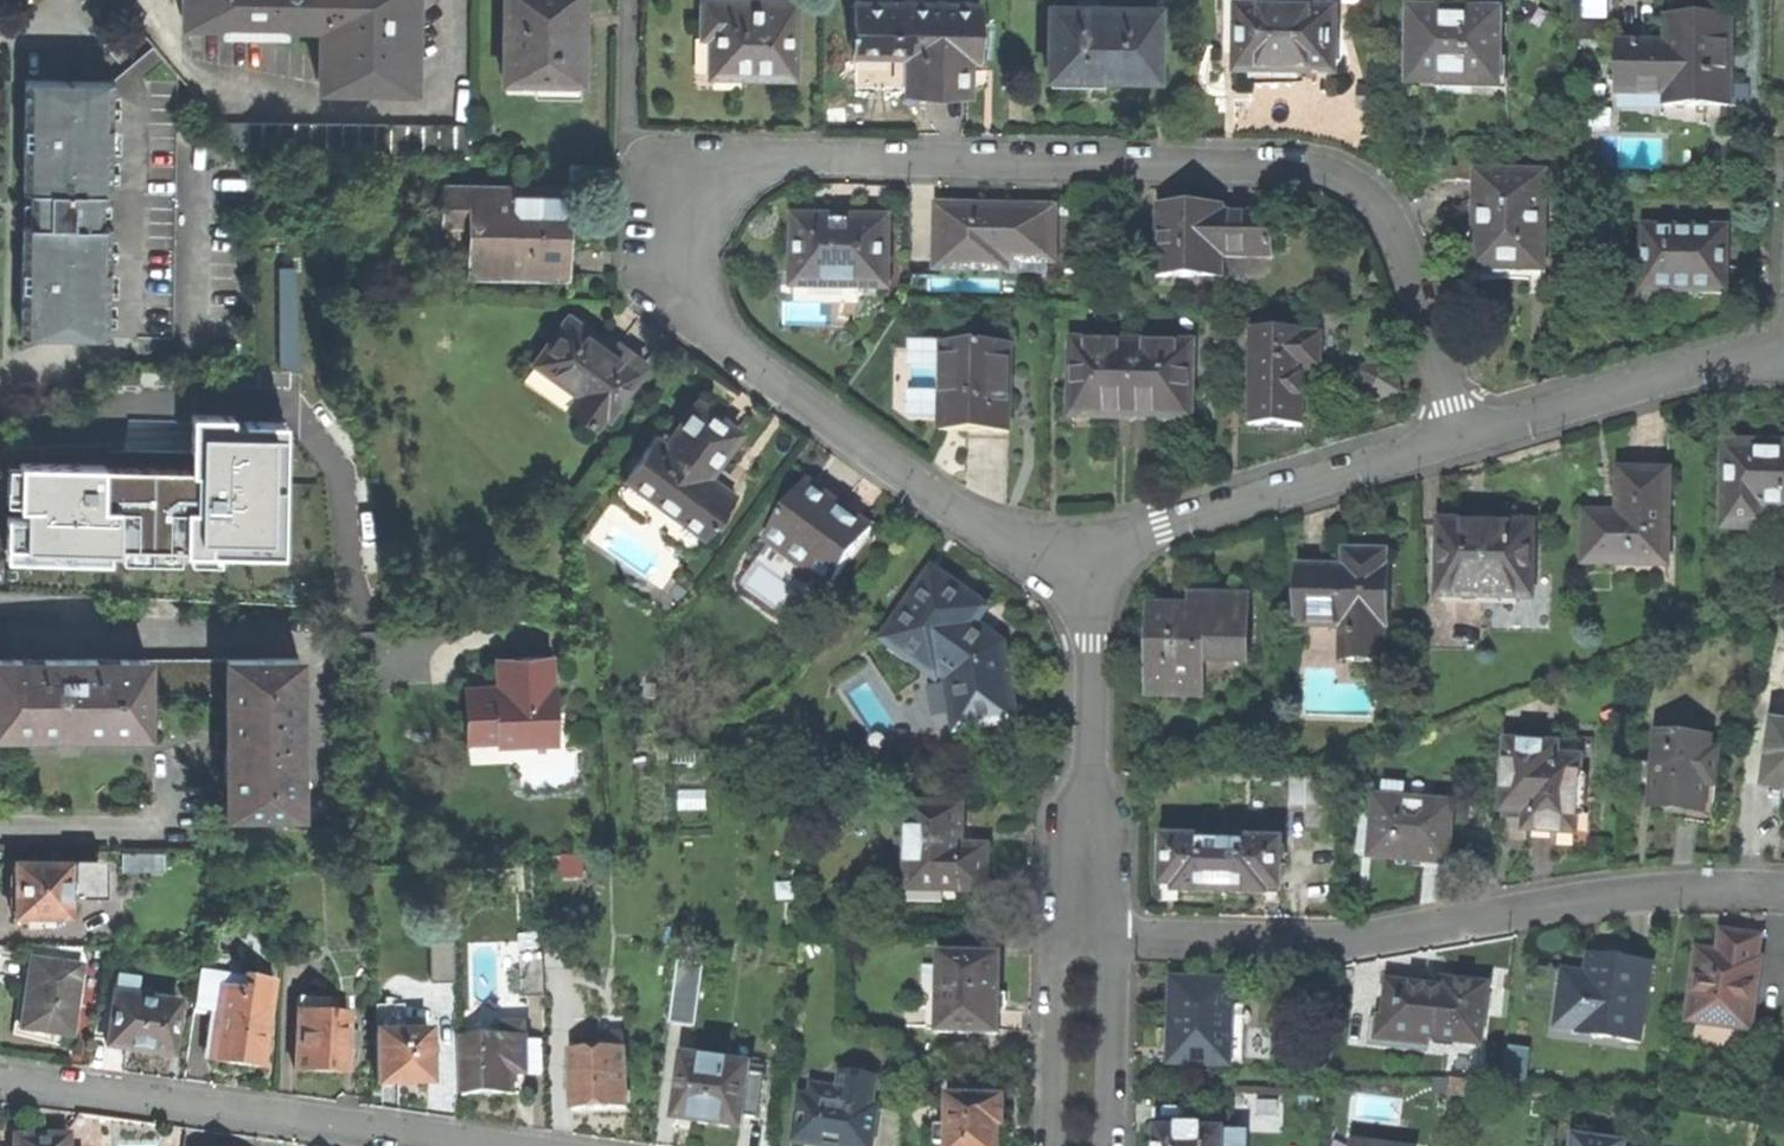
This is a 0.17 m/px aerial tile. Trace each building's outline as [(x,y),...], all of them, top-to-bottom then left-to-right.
[(321,23),(321,0),(186,0),(185,21),(225,22),(225,30),(282,31),(282,22),(321,23)] [(415,0),(321,0),(321,23),(321,84),(413,87),(415,0)] [(505,82),(583,84),(584,22),(584,0),(507,0),(505,82)] [(1240,43),(1239,72),(1270,72),(1334,73),(1335,11),(1300,11),(1284,10),(1284,0),(1225,0),(1224,43),(1240,43)] [(749,2),(705,1),(704,39),(713,38),(713,76),(751,77),(796,78),(797,3),(749,2)] [(916,3),(858,3),(857,26),(852,26),(851,37),(857,37),(857,55),(894,56),(894,51),(909,51),(909,88),(930,88),(970,89),(970,57),(982,58),(983,4),(916,3)] [(1081,9),(1052,9),(1051,77),(1096,78),(1157,79),(1158,10),(1123,9),(1100,9),(1100,6),(1081,6),(1081,9)] [(1408,39),(1408,58),(1412,59),(1411,84),(1424,84),(1434,85),(1437,81),(1500,82),(1500,15),(1412,13),(1412,39),(1408,39)] [(1667,44),(1618,43),(1618,93),(1667,94),(1667,106),(1698,107),(1698,104),(1713,104),(1728,105),(1728,108),(1732,108),(1733,18),(1701,18),(1667,17),(1667,44)] [(21,335),(107,336),(108,324),(108,303),(109,286),(109,276),(109,259),(110,237),(110,226),(102,225),(102,214),(102,204),(102,192),(110,192),(110,180),(111,160),(111,143),(111,132),(112,115),(112,94),(112,82),(26,80),(25,127),(33,127),(33,144),(25,144),(23,190),(31,190),(31,203),(31,213),(30,224),(23,224),(22,272),(29,272),(29,288),(22,288),(21,335)] [(120,94),(112,94),(112,115),(120,116),(120,94)] [(222,123),(249,155),(249,123),(222,123)] [(266,155),(266,124),(249,123),(249,155),(266,155)] [(283,124),(266,124),(266,155),(282,156),(283,124)] [(298,156),(298,124),(283,124),(282,156),(298,156)] [(313,125),(298,124),(298,156),(313,156),(313,125)] [(329,156),(329,125),(313,125),(313,156),(329,156)] [(344,156),(345,125),(329,125),(329,156),(344,156)] [(361,126),(345,125),(344,156),(360,157),(361,126)] [(361,126),(360,157),(377,157),(377,126),(361,126)] [(377,157),(393,157),(393,126),(377,126),(377,157)] [(393,157),(408,157),(409,126),(393,126),(393,157)] [(408,157),(424,158),(424,127),(409,126),(408,157)] [(25,127),(25,144),(33,144),(33,127),(25,127)] [(424,158),(440,158),(440,127),(424,127),(424,158)] [(440,127),(440,158),(457,158),(457,127),(440,127)] [(457,158),(472,157),(473,128),(457,127),(457,158)] [(119,132),(111,132),(111,143),(119,143),(119,132)] [(118,160),(111,160),(110,180),(118,180),(118,160)] [(1479,266),(1543,267),(1546,172),(1479,171),(1477,205),(1481,205),(1480,243),(1479,266)] [(570,188),(446,187),(445,222),(474,223),(473,243),(470,243),(470,273),(568,275),(569,225),(570,188)] [(1161,205),(1159,276),(1225,278),(1225,250),(1275,251),(1275,212),(1226,213),(1225,204),(1205,203),(1182,203),(1181,206),(1161,205)] [(110,204),(102,204),(102,214),(110,214),(110,204)] [(941,207),(940,268),(1009,268),(1009,260),(1055,261),(1055,209),(994,208),(941,207)] [(796,286),(889,287),(890,218),(862,218),(860,221),(841,221),(824,220),(823,217),(796,217),(796,286)] [(1643,224),(1641,278),(1668,279),(1669,291),(1699,291),(1727,292),(1728,264),(1725,263),(1725,247),(1729,247),(1730,225),(1643,224)] [(118,237),(110,237),(109,259),(117,259),(118,237)] [(283,268),(287,302),(308,299),(304,265),(283,268)] [(116,303),(108,303),(108,324),(116,324),(116,303)] [(615,350),(570,317),(537,362),(579,394),(570,406),(598,428),(608,414),(611,417),(647,366),(633,356),(619,345),(615,350)] [(1254,327),(1252,424),(1279,425),(1306,425),(1307,367),(1324,368),(1325,332),(1308,332),(1307,327),(1254,327)] [(1099,416),(1135,417),(1135,341),(1076,341),(1075,410),(1086,410),(1099,410),(1099,416)] [(1193,412),(1195,342),(1135,341),(1135,417),(1167,418),(1167,412),(1180,412),(1193,412)] [(943,433),(1011,432),(1012,400),(1031,400),(1032,377),(1013,376),(1013,346),(943,344),(941,345),(920,345),(920,433),(943,433)] [(1392,358),(1360,368),(1369,402),(1402,391),(1392,358)] [(720,416),(700,401),(668,443),(658,436),(628,476),(707,535),(736,495),(710,475),(741,431),(720,416)] [(202,426),(208,544),(113,542),(112,569),(111,599),(270,606),(338,604),(327,474),(264,476),(262,424),(202,426)] [(1762,527),(1763,511),(1783,511),(1783,445),(1763,444),(1727,443),(1725,526),(1762,527)] [(1584,562),(1666,565),(1670,471),(1641,470),(1619,470),(1617,513),(1586,512),(1584,562)] [(829,496),(808,481),(768,537),(813,568),(809,574),(829,588),(870,530),(846,514),(848,510),(829,496)] [(1440,595),(1532,596),(1532,524),(1499,523),(1442,522),(1440,595)] [(1297,565),(1297,625),(1354,626),(1353,660),(1384,661),(1385,626),(1390,626),(1391,566),(1385,566),(1386,551),(1363,551),(1344,550),(1344,565),(1297,565)] [(963,591),(935,571),(908,608),(886,638),(937,675),(941,671),(950,678),(958,728),(1016,718),(1005,645),(976,624),(987,608),(963,591)] [(1195,612),(1153,611),(1152,694),(1203,694),(1204,654),(1249,654),(1250,597),(1225,597),(1195,596),(1195,612)] [(465,687),(467,739),(497,737),(527,736),(527,744),(557,743),(555,684),(553,684),(552,656),(499,658),(499,676),(503,676),(504,691),(484,692),(484,687),(465,687)] [(223,687),(223,659),(146,660),(146,695),(223,695),(223,687)] [(223,659),(223,687),(228,687),(228,731),(231,731),(231,750),(228,750),(228,784),(228,810),(301,809),(300,659),(223,659)] [(146,695),(146,660),(0,660),(0,731),(64,731),(79,731),(146,731),(146,695)] [(1773,725),(1765,784),(1783,786),(1783,727),(1773,725)] [(221,750),(228,750),(231,750),(231,731),(228,731),(220,731),(220,739),(221,750)] [(497,746),(527,744),(527,736),(497,737),(497,746)] [(1719,752),(1709,751),(1710,740),(1684,738),(1659,736),(1653,807),(1677,809),(1704,811),(1706,784),(1716,784),(1719,752)] [(1542,830),(1560,831),(1576,833),(1578,809),(1582,758),(1558,756),(1559,744),(1509,740),(1503,808),(1527,810),(1526,829),(1542,830)] [(1289,806),(1324,807),(1324,775),(1289,775),(1289,806)] [(1383,785),(1382,799),(1402,800),(1403,786),(1383,785)] [(1402,800),(1382,799),(1375,798),(1369,856),(1397,859),(1398,855),(1418,857),(1443,859),(1443,862),(1447,863),(1452,805),(1402,800)] [(957,805),(904,804),(902,905),(956,906),(956,890),(984,891),(984,868),(985,848),(957,848),(957,805)] [(1576,833),(1560,831),(1559,845),(1591,847),(1594,810),(1578,809),(1576,833)] [(1281,887),(1282,836),(1165,833),(1163,885),(1170,885),(1177,885),(1177,891),(1219,893),(1267,894),(1267,887),(1273,887),(1281,887)] [(171,867),(170,851),(132,853),(132,869),(171,867)] [(66,899),(65,866),(13,867),(14,894),(14,920),(66,919),(66,899)] [(65,866),(66,899),(99,899),(98,866),(65,866)] [(1720,953),(1758,958),(1761,938),(1740,935),(1723,932),(1720,953)] [(453,940),(429,940),(430,982),(455,981),(453,940)] [(31,947),(29,959),(79,965),(81,947),(31,947)] [(1762,959),(1758,958),(1720,953),(1699,950),(1688,1022),(1751,1032),(1762,959)] [(996,957),(937,955),(937,971),(924,970),(922,1028),(934,1028),(934,1032),(993,1034),(994,1009),(997,1009),(998,1001),(998,993),(995,993),(996,957)] [(1550,1016),(1550,1019),(1581,1023),(1580,1026),(1640,1034),(1650,967),(1652,967),(1653,964),(1621,959),(1591,955),(1589,974),(1564,971),(1558,1017),(1550,1016)] [(20,1029),(70,1035),(79,965),(29,959),(25,994),(20,1029)] [(522,999),(545,998),(543,962),(520,963),(522,999)] [(240,988),(241,977),(198,971),(193,1010),(215,1013),(219,985),(240,988)] [(272,981),(241,977),(240,988),(219,985),(215,1013),(209,1061),(229,1063),(261,1068),(272,981)] [(1228,982),(1168,980),(1167,1024),(1166,1064),(1225,1066),(1225,1064),(1237,1065),(1239,1025),(1227,1025),(1228,982)] [(117,982),(115,993),(136,996),(138,985),(117,982)] [(1389,983),(1383,1034),(1480,1045),(1487,987),(1445,982),(1445,989),(1418,986),(1389,983)] [(136,996),(115,993),(114,993),(107,1045),(128,1048),(128,1050),(142,1052),(150,1053),(150,1051),(172,1054),(179,1001),(136,996)] [(298,998),(298,1011),(325,1012),(326,999),(298,998)] [(401,1082),(428,1082),(427,1030),(403,1030),(403,1018),(391,1018),(391,1003),(375,1003),(376,1082),(401,1082)] [(325,1012),(298,1011),(297,1011),(294,1071),(323,1072),(346,1073),(347,1050),(349,1050),(349,1032),(347,1032),(348,1013),(325,1012)] [(492,1096),(514,1095),(514,1072),(526,1072),(524,1022),(498,1023),(498,1038),(460,1040),(462,1097),(492,1096)] [(598,1109),(624,1108),(621,1036),(598,1037),(598,1051),(570,1052),(571,1110),(598,1109)] [(1530,1053),(1510,1051),(1506,1079),(1526,1082),(1530,1053)] [(740,1116),(757,1119),(764,1075),(746,1073),(747,1066),(682,1057),(672,1119),(708,1124),(738,1128),(740,1116)] [(871,1129),(857,1128),(859,1108),(873,1110),(896,1113),(897,1081),(841,1073),(838,1093),(837,1103),(811,1100),(799,1098),(793,1141),(822,1145),(823,1141),(830,1141),(839,1143),(839,1145),(868,1145),(871,1129)] [(1435,1092),(1472,1096),(1474,1082),(1437,1077),(1435,1092)] [(813,1090),(811,1100),(837,1103),(838,1093),(813,1090)] [(945,1098),(945,1126),(931,1126),(931,1143),(944,1143),(944,1145),(994,1145),(995,1126),(998,1126),(998,1117),(999,1099),(945,1098)] [(871,1129),(873,1110),(859,1108),(857,1128),(871,1129)] [(1222,1131),(1202,1131),(1202,1127),(1181,1127),(1181,1131),(1158,1130),(1158,1145),(1222,1145),(1222,1131)] [(1222,1145),(1248,1145),(1248,1132),(1222,1131),(1222,1145)] [(66,1137),(12,1137),(13,1145),(66,1145),(66,1137)] [(1623,1144),(1574,1137),(1573,1145),(1623,1145),(1623,1144)]
